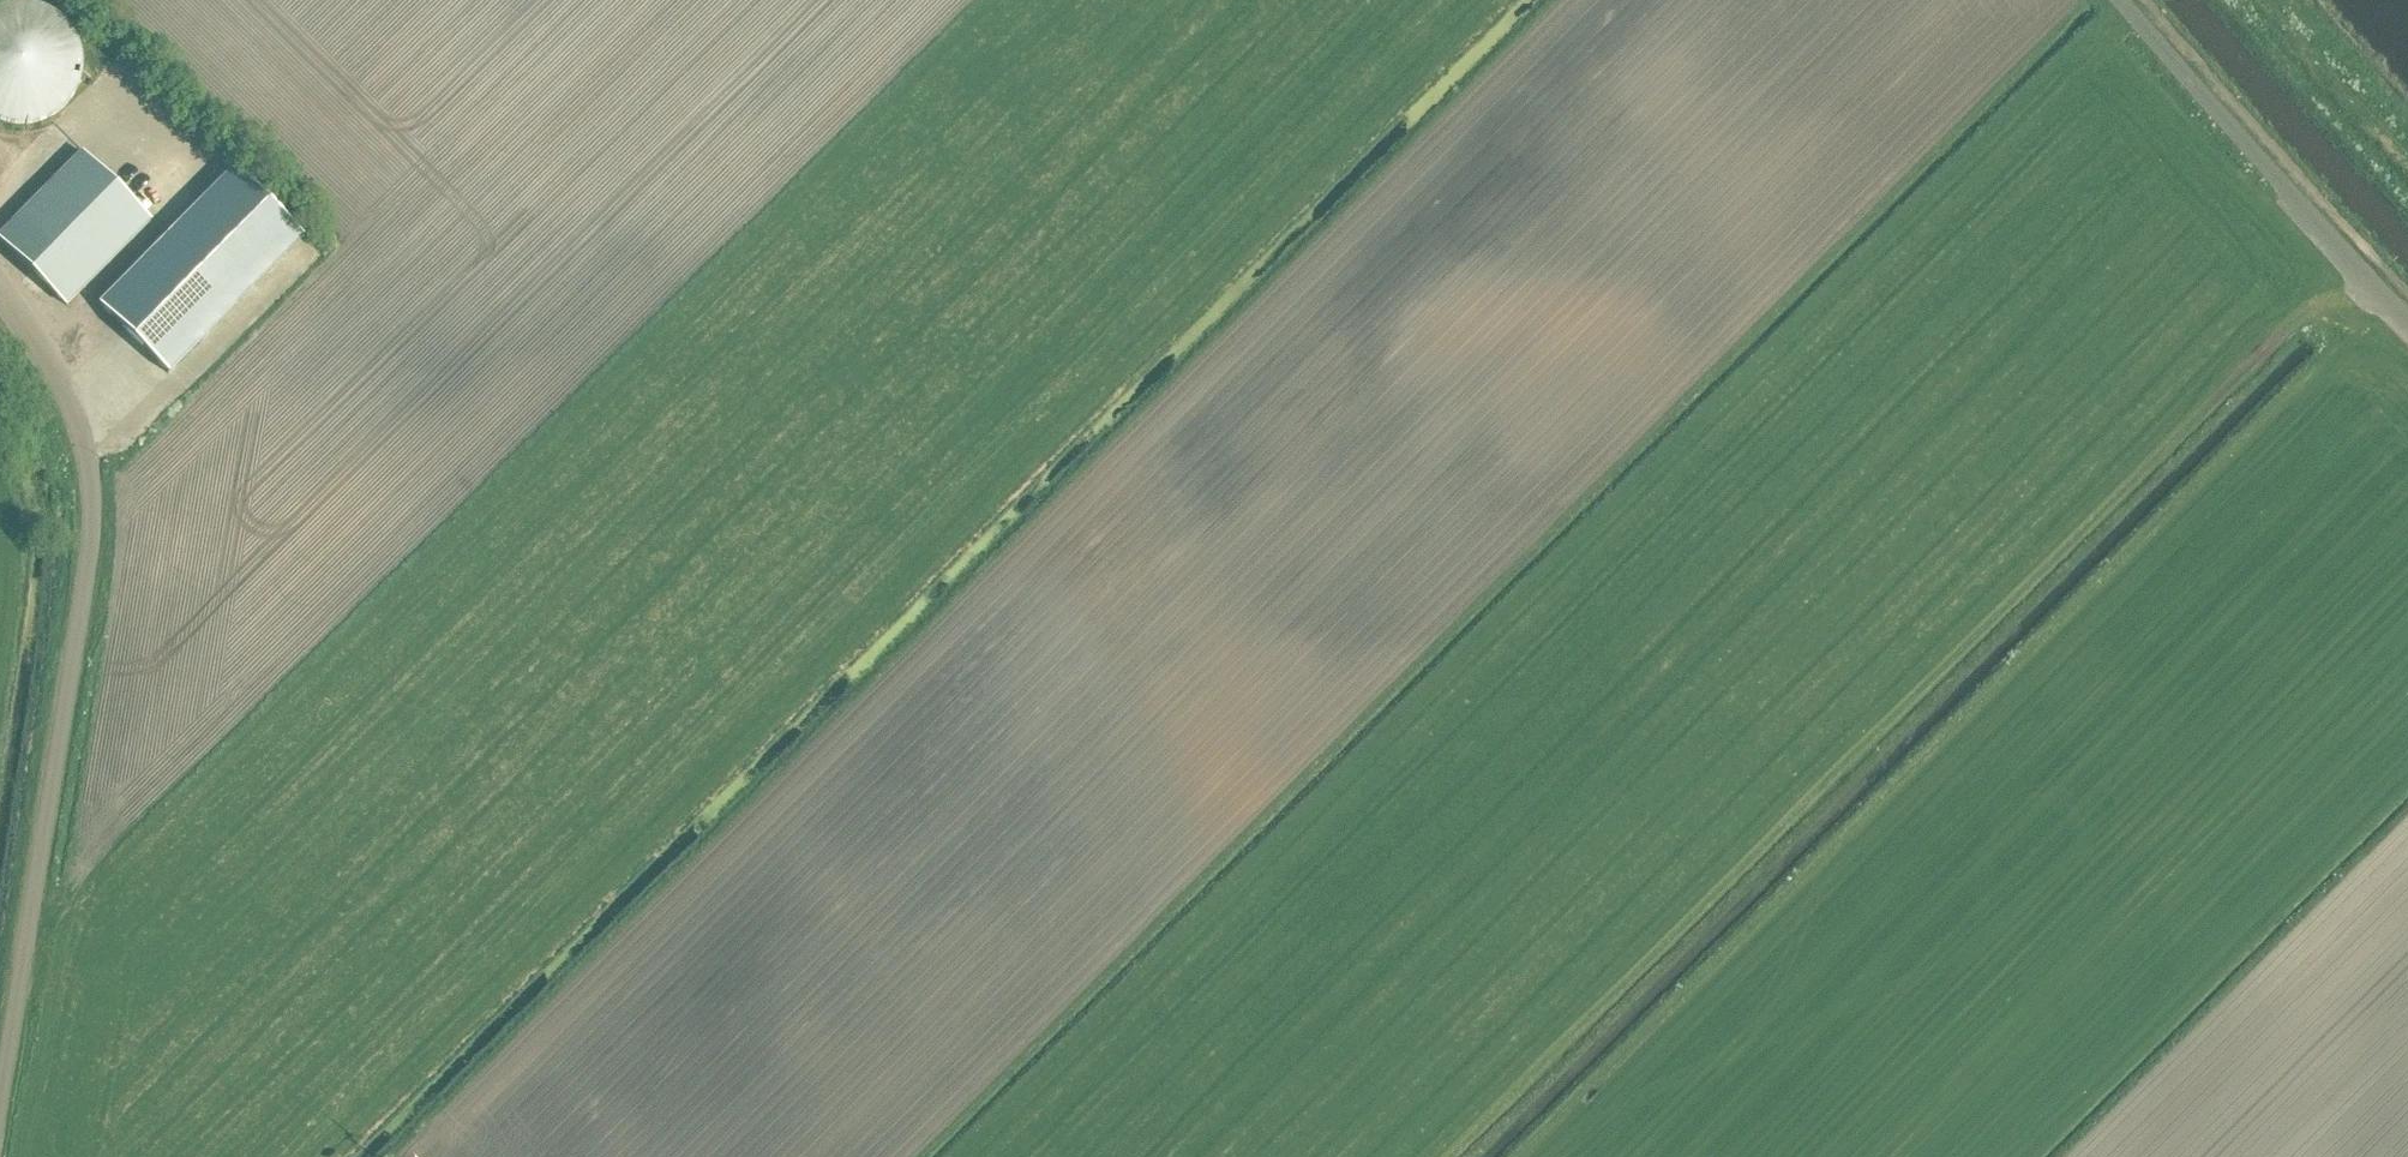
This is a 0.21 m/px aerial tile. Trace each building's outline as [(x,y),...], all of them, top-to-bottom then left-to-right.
[(0,89),(0,120),(68,115),(66,97),(72,96),(71,84),(0,89)] [(150,222),(82,156),(0,239),(0,243),(66,308),(150,222)] [(168,375),(304,238),(235,170),(100,308),(168,375)]
